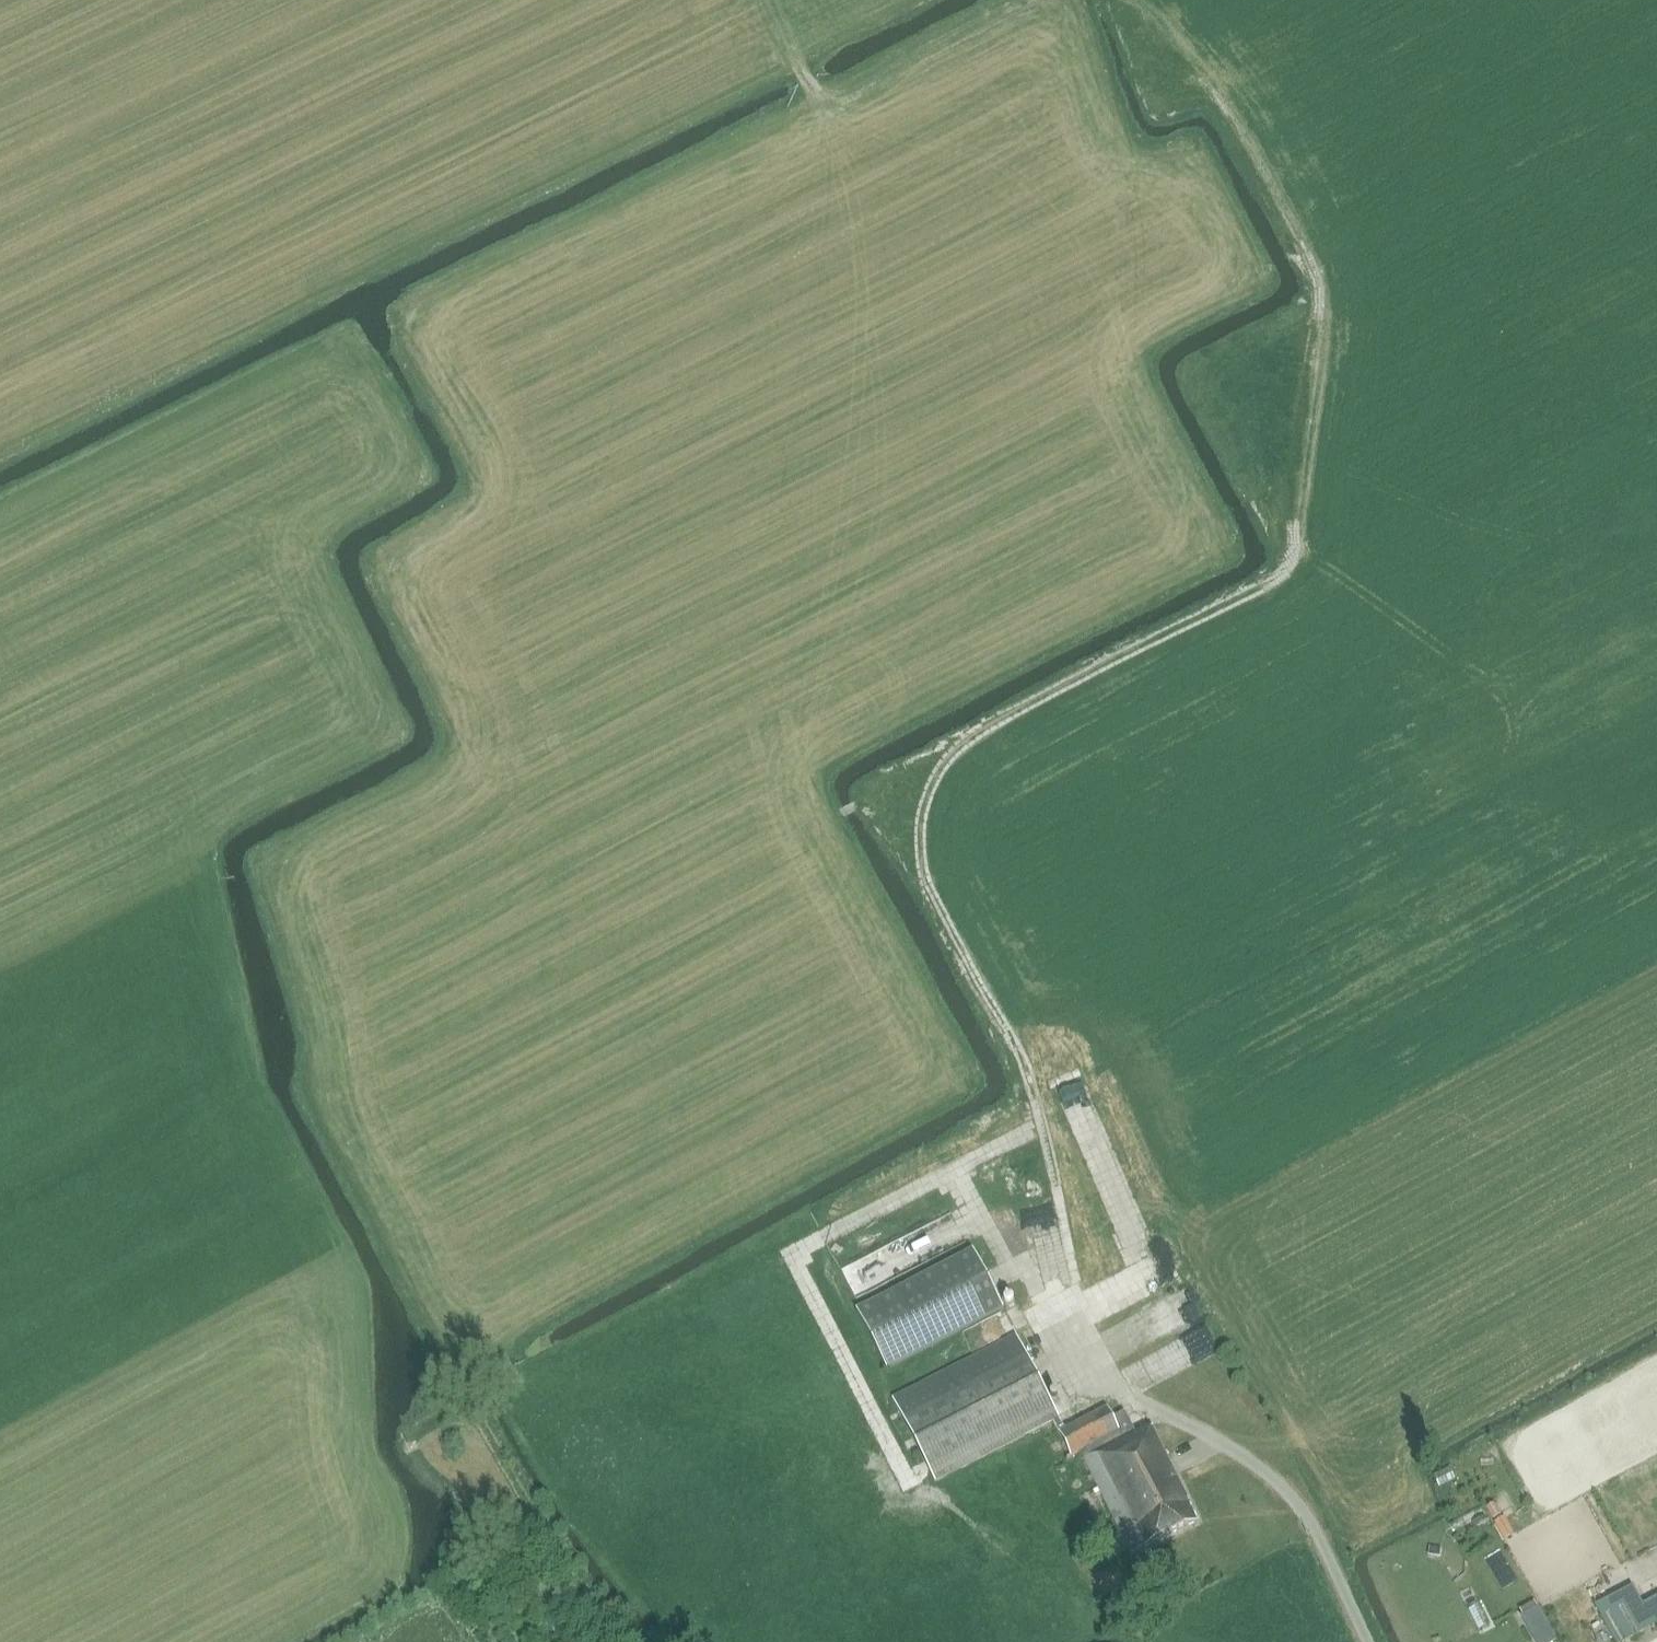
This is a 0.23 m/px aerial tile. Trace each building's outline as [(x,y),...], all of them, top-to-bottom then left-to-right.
[(1122,1233),(1110,1238),(1116,1256),(1143,1246),(1118,1182),(1087,1194),(1100,1228),(1118,1221),(1122,1233)] [(1004,1311),(985,1274),(973,1251),(857,1311),(888,1371),(1004,1311)] [(1175,1283),(1137,1305),(1157,1339),(1195,1318),(1175,1283)] [(1197,1329),(1123,1356),(1134,1384),(1207,1357),(1197,1329)] [(1065,1431),(1028,1358),(1017,1335),(893,1398),(935,1481),(1053,1422),(1071,1458),(1080,1453),(1129,1555),(1200,1522),(1181,1482),(1153,1428),(1136,1437),(1125,1414),(1113,1420),(1107,1409),(1065,1431)] [(1601,1617),(1602,1619),(1608,1631),(1614,1641),(1623,1641),(1644,1631),(1656,1625),(1656,1628),(1656,1598),(1642,1605),(1638,1598),(1601,1617)] [(1581,1640),(1597,1635),(1591,1616),(1576,1621),(1581,1640)]
